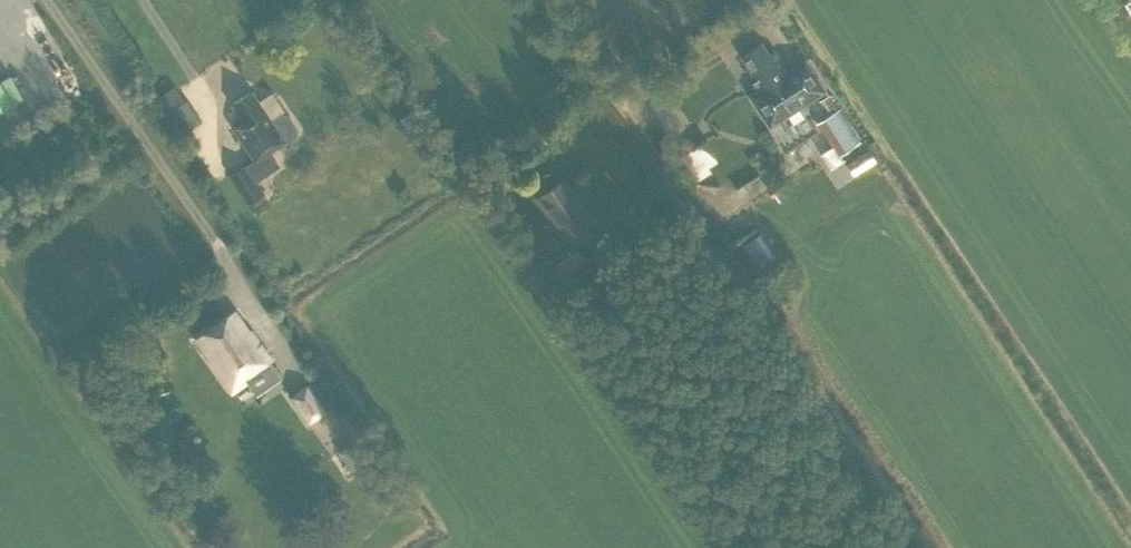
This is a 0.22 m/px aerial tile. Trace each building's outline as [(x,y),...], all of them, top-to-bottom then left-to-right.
[(805,58),(787,70),(774,50),(768,54),(760,42),(741,55),(761,85),(747,95),(768,128),(826,89),(805,58)] [(198,123),(178,90),(159,102),(179,134),(198,123)] [(242,121),(232,128),(255,160),(245,167),(244,166),(230,176),(249,203),(264,193),(256,182),(278,166),(269,152),(296,134),(297,127),(288,114),(281,113),(271,120),(250,90),(231,104),(242,121)] [(818,123),(838,154),(858,142),(838,111),(818,123)] [(694,177),(717,161),(702,139),(679,155),(694,177)] [(593,222),(563,180),(534,200),(564,242),(593,222)] [(777,260),(760,233),(741,246),(759,272),(777,260)] [(577,249),(550,266),(559,279),(585,262),(577,249)] [(248,331),(234,310),(194,338),(207,356),(206,357),(229,392),(245,381),(243,377),(270,358),(251,330),(248,331)] [(324,411),(305,387),(292,397),(310,421),(324,411)] [(356,445),(342,455),(356,475),(369,466),(356,445)]
